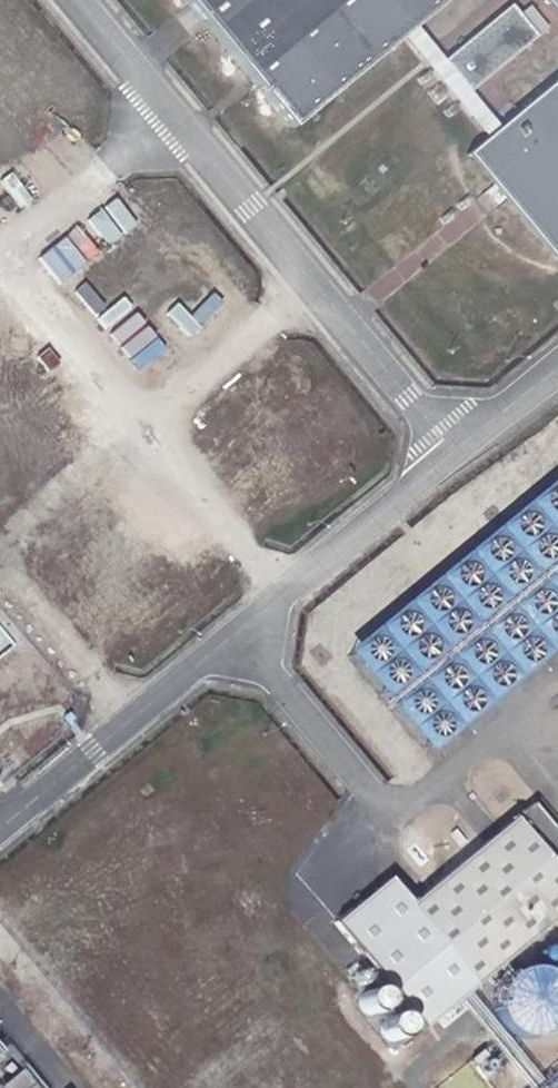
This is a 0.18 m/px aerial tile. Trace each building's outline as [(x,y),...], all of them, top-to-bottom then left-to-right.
[(293,119),(386,40),(414,17),(434,0),(195,0),(293,119)] [(535,27),(511,0),(502,0),(443,50),(470,81),(535,27)] [(557,13),(557,0),(547,0),(557,13)] [(414,17),(386,40),(472,145),(503,119),(470,81),(443,50),(414,17)] [(551,240),(557,248),(557,75),(503,119),(472,145),(551,240)] [(112,196),(87,217),(110,243),(135,221),(112,196)] [(77,222),(37,255),(61,283),(100,249),(77,222)] [(557,634),(557,475),(369,635),(448,727),(557,634)] [(557,913),(557,840),(526,802),(405,901),(385,876),(329,921),(418,1031),(511,951),(514,949),(557,913)] [(504,1038),(557,1022),(557,1012),(543,963),(486,980),(504,1038)] [(23,1066),(0,1082),(0,1087),(39,1087),(23,1066)]
